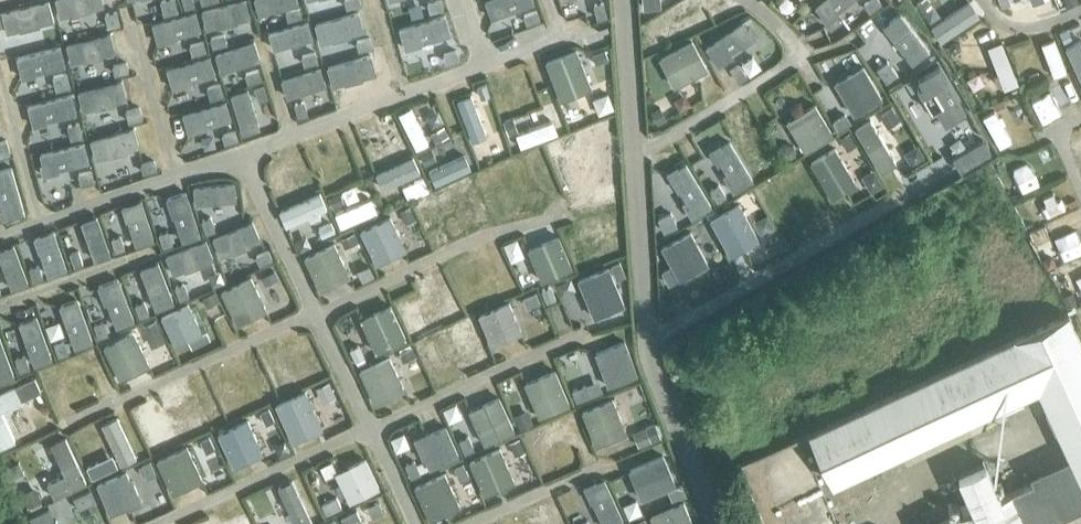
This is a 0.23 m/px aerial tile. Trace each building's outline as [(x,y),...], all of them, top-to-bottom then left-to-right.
[(58,19),(102,7),(101,0),(52,0),(58,19)] [(157,2),(163,16),(176,13),(174,0),(165,0),(157,2)] [(211,25),(250,14),(246,0),(245,0),(207,10),(211,25)] [(264,10),(297,0),(262,0),(264,10)] [(309,14),(331,8),(329,0),(305,0),(309,14)] [(481,2),(489,21),(533,5),(531,0),(487,0),(481,2)] [(809,14),(817,24),(832,12),(838,19),(851,8),(846,1),(847,0),(826,0),(809,14)] [(964,0),(949,0),(957,12),(954,14),(960,22),(964,20),(968,25),(978,18),(964,0)] [(451,5),(415,16),(419,29),(455,17),(451,5)] [(115,11),(102,14),(106,28),(118,25),(115,11)] [(197,11),(162,22),(166,35),(186,28),(190,39),(196,37),(200,52),(210,49),(204,30),(203,30),(197,11)] [(536,11),(523,16),(525,26),(538,21),(536,11)] [(747,14),(704,36),(717,61),(760,39),(747,14)] [(308,21),(269,32),(273,47),(312,36),(308,21)] [(905,22),(895,30),(922,65),(932,58),(905,22)] [(423,34),(433,66),(445,62),(439,44),(444,42),(440,28),(423,34)] [(109,33),(64,45),(68,65),(113,55),(109,33)] [(354,34),(319,46),(323,59),(358,46),(354,34)] [(418,36),(382,47),(385,58),(422,47),(418,36)] [(1041,43),(1054,76),(1066,71),(1054,39),(1041,43)] [(1004,90),(1019,84),(1002,41),(988,46),(999,74),(994,76),(998,85),(1002,83),(1004,90)] [(211,54),(177,65),(181,77),(215,67),(211,54)] [(854,54),(828,72),(845,96),(871,77),(854,54)] [(551,92),(606,70),(601,57),(563,72),(561,66),(548,71),(551,77),(545,79),(551,92)] [(126,64),(110,66),(113,75),(128,73),(126,64)] [(325,65),(281,79),(286,93),(316,84),(319,95),(330,92),(326,81),(330,80),(325,65)] [(221,74),(227,91),(264,78),(259,66),(237,73),(235,69),(221,74)] [(366,76),(333,87),(337,101),(371,90),(366,76)] [(946,92),(937,78),(937,77),(897,104),(929,151),(944,140),(931,122),(937,117),(928,104),(946,92)] [(484,80),(472,84),(485,123),(497,119),(484,80)] [(120,82),(75,93),(79,112),(125,101),(120,82)] [(232,96),(244,133),(256,129),(244,92),(232,96)] [(568,114),(573,125),(601,113),(597,101),(595,102),(593,97),(583,102),(585,107),(568,114)] [(228,99),(189,110),(193,123),(216,116),(218,121),(230,117),(229,112),(232,111),(228,99)] [(815,103),(786,120),(805,151),(834,133),(815,103)] [(399,113),(417,149),(429,143),(411,107),(399,113)] [(139,108),(123,112),(126,125),(129,124),(143,120),(139,108)] [(983,117),(1000,147),(1012,140),(1002,123),(1005,121),(1002,116),(999,118),(995,111),(983,117)] [(554,120),(517,134),(521,147),(558,133),(554,120)] [(510,154),(498,122),(486,127),(488,132),(482,134),(487,150),(494,147),(498,158),(510,154)] [(390,161),(374,124),(361,130),(377,166),(390,161)] [(132,129),(87,141),(92,160),(138,148),(132,129)] [(876,130),(866,136),(884,165),(893,159),(876,130)] [(986,138),(959,153),(966,167),(994,152),(986,138)] [(426,180),(432,191),(472,172),(473,175),(478,173),(472,160),(467,163),(457,142),(445,147),(455,166),(426,180)] [(834,146),(809,162),(832,198),(857,183),(834,146)] [(319,188),(301,148),(289,153),(307,193),(319,188)] [(415,156),(387,169),(392,180),(400,177),(403,184),(421,175),(418,169),(420,168),(415,156)] [(154,160),(138,165),(141,175),(155,170),(154,160)] [(233,184),(191,189),(193,206),(234,202),(233,184)] [(744,201),(716,217),(723,229),(745,216),(747,219),(752,217),(750,213),(761,207),(751,191),(742,196),(744,201)] [(184,240),(199,236),(186,193),(171,198),(184,240)] [(321,193),(280,211),(287,226),(328,208),(321,193)] [(372,198),(336,214),(341,226),(378,211),(372,198)] [(129,245),(136,243),(138,250),(153,245),(139,200),(123,205),(134,236),(127,238),(129,245)] [(390,215),(359,230),(376,264),(407,249),(390,215)] [(109,252),(98,217),(85,222),(92,242),(87,243),(91,254),(96,252),(97,256),(109,252)] [(210,217),(200,221),(204,234),(213,231),(210,217)] [(257,221),(243,227),(250,242),(263,236),(257,221)] [(570,264),(555,231),(544,236),(543,234),(533,238),(548,271),(557,267),(558,270),(570,264)] [(688,235),(662,249),(676,276),(702,262),(697,253),(703,250),(692,231),(687,234),(688,235)] [(55,234),(43,239),(54,271),(66,267),(55,234)] [(205,241),(163,257),(171,277),(212,260),(205,241)] [(304,256),(321,290),(351,275),(334,241),(304,256)] [(28,282),(14,245),(2,250),(16,287),(28,282)] [(509,287),(489,247),(475,254),(490,282),(485,285),(491,297),(509,287)] [(267,251),(253,257),(258,267),(272,261),(267,251)] [(143,263),(158,309),(174,304),(159,258),(143,263)] [(608,267),(579,279),(594,316),(624,304),(608,267)] [(421,334),(454,317),(455,320),(466,315),(458,298),(446,304),(430,271),(415,279),(430,309),(413,318),(421,334)] [(105,276),(117,319),(129,315),(117,272),(105,276)] [(221,290),(237,324),(268,310),(251,275),(221,290)] [(545,297),(546,297),(559,329),(571,324),(565,308),(571,306),(561,281),(542,288),(545,297)] [(183,284),(172,288),(178,302),(189,298),(183,284)] [(85,323),(76,295),(63,299),(69,317),(60,321),(62,328),(58,330),(62,342),(79,337),(75,326),(85,323)] [(479,314),(492,345),(523,331),(510,300),(479,314)] [(161,316),(175,345),(202,332),(194,315),(197,313),(196,309),(193,311),(189,302),(161,316)] [(389,304),(359,317),(374,351),(404,337),(389,304)] [(33,347),(46,342),(34,309),(22,314),(33,347)] [(1069,314),(1016,340),(1015,339),(811,432),(834,482),(1038,389),(1080,493),(1080,340),(1069,314)] [(163,334),(156,320),(142,326),(149,340),(163,334)] [(417,342),(434,376),(465,362),(448,327),(417,342)] [(104,345),(121,380),(151,365),(134,331),(104,345)] [(15,377),(0,336),(0,381),(1,382),(15,377)] [(280,353),(297,388),(327,374),(311,339),(280,353)] [(577,355),(593,395),(624,383),(609,343),(577,355)] [(47,346),(32,351),(37,365),(52,360),(47,346)] [(94,348),(82,354),(85,363),(99,358),(94,348)] [(406,390),(390,355),(359,369),(376,404),(406,390)] [(53,368),(38,374),(58,419),(71,414),(53,368)] [(525,382),(540,417),(571,404),(556,369),(525,382)] [(1,448),(16,441),(1,410),(41,391),(35,377),(15,386),(0,392),(0,446),(1,448)] [(285,392),(279,377),(265,383),(271,398),(285,392)] [(510,423),(493,385),(479,391),(490,414),(482,417),(488,430),(495,427),(496,429),(510,423)] [(275,404),(293,442),(324,427),(306,389),(275,404)] [(179,440),(209,426),(195,396),(165,410),(173,428),(168,430),(170,434),(175,432),(179,440)] [(599,399),(580,407),(585,419),(593,415),(608,451),(620,445),(613,428),(621,425),(616,415),(608,418),(604,409),(599,399)] [(453,447),(436,410),(422,416),(433,440),(425,443),(430,454),(437,451),(438,453),(441,452),(446,463),(461,456),(456,446),(453,447)] [(137,458),(118,417),(107,422),(125,463),(137,458)] [(216,428),(238,475),(254,467),(232,421),(216,428)] [(526,436),(545,478),(560,471),(548,445),(552,444),(549,438),(546,440),(541,429),(526,436)] [(55,498),(87,483),(65,436),(51,443),(65,475),(48,483),(55,498)] [(469,457),(488,499),(499,495),(496,488),(502,485),(495,470),(490,472),(481,452),(469,457)] [(675,495),(662,455),(649,460),(657,481),(648,484),(651,494),(660,491),(663,499),(675,495)] [(170,462),(184,494),(196,488),(181,457),(170,462)] [(336,472),(341,482),(336,485),(342,495),(346,493),(351,503),(381,488),(366,457),(336,472)] [(114,459),(87,471),(91,481),(118,469),(114,459)] [(96,484),(113,522),(144,508),(127,470),(96,484)] [(444,471),(413,485),(429,519),(460,505),(444,471)] [(1041,478),(999,497),(991,480),(966,492),(974,508),(940,523),(1062,523),(1041,478)] [(296,523),(310,523),(312,523),(292,480),(279,486),(296,523)] [(605,480),(592,485),(604,511),(594,515),(598,523),(620,523),(624,522),(605,480)] [(36,487),(22,493),(29,507),(30,506),(32,510),(43,505),(42,501),(43,500),(36,487)] [(651,515),(655,523),(671,523),(676,522),(677,523),(694,523),(684,501),(651,515)] [(38,523),(72,523),(63,502),(34,515),(38,523)] [(539,523),(556,523),(547,504),(532,510),(539,523)] [(345,523),(364,523),(358,509),(341,516),(345,523)] [(247,512),(223,523),(253,523),(247,512)]
